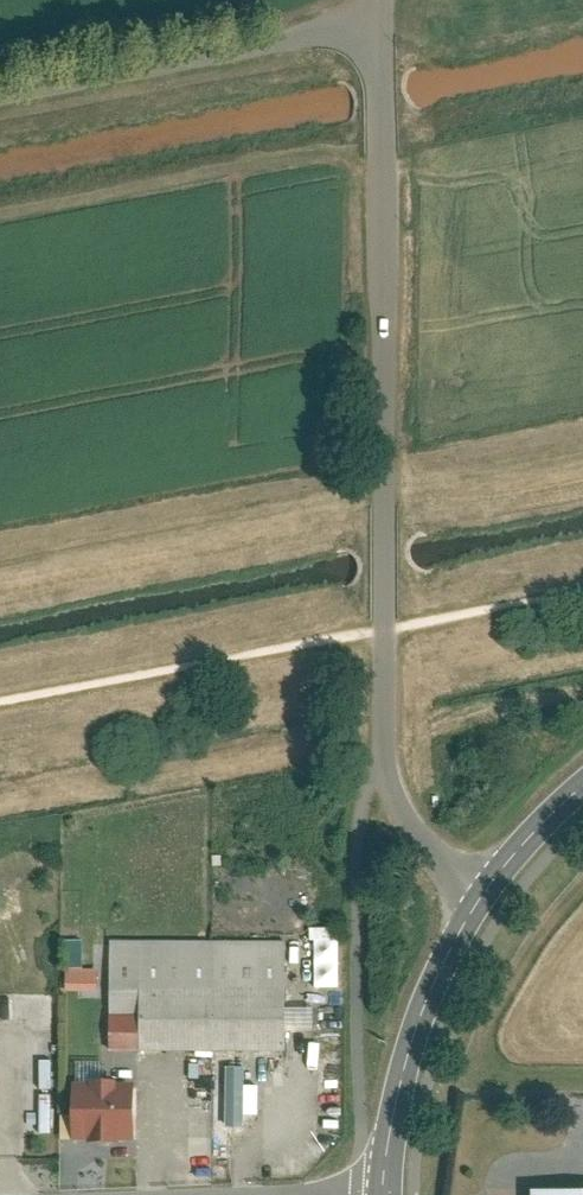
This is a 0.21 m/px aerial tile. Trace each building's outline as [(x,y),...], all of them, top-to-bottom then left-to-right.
[(336,986),(337,929),(311,929),(310,985),(336,986)] [(284,940),(109,938),(107,1049),(282,1052),(284,940)] [(93,966),(93,939),(64,939),(64,966),(93,966)] [(220,1065),(220,1124),(244,1124),(243,1065),(220,1065)] [(133,1083),(70,1082),(69,1135),(132,1137),(133,1083)]
